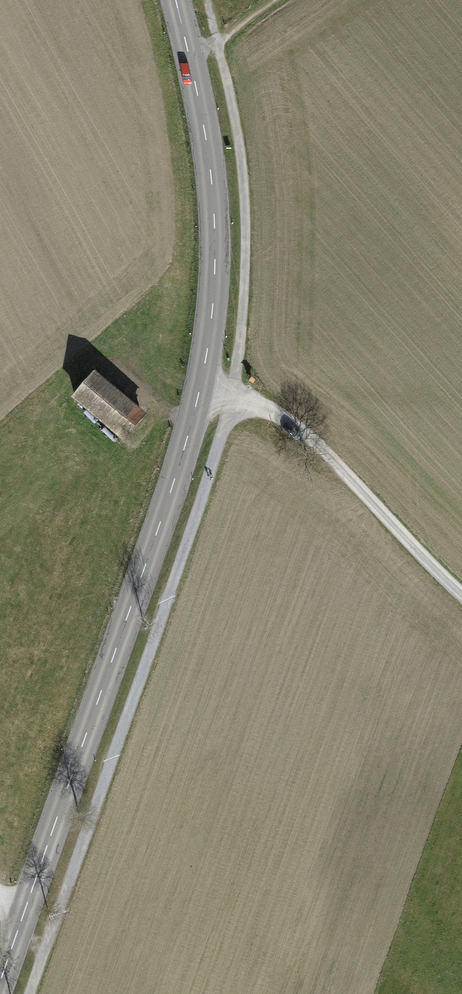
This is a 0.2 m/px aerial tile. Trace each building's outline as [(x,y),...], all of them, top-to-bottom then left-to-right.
[(146,417),(94,373),(70,401),(123,445),(146,417)]
